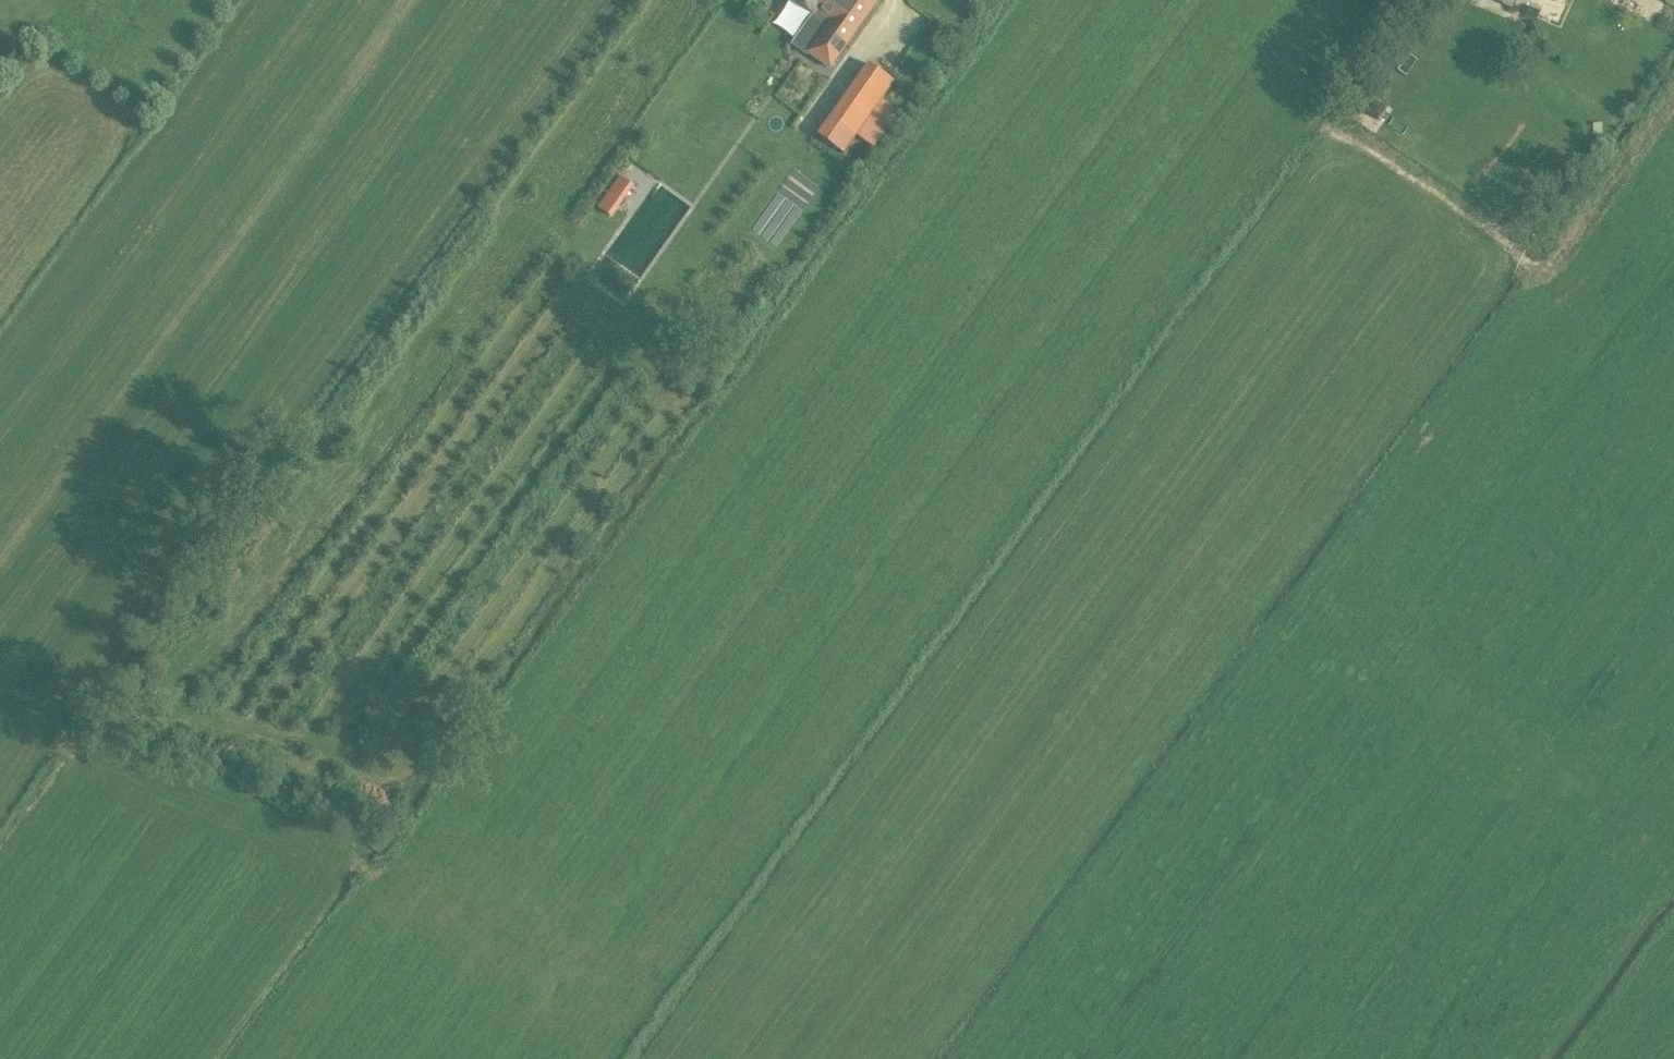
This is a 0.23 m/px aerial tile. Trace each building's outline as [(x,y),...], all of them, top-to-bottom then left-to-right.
[(829,67),(876,0),(791,0),(812,15),(815,11),(830,22),(808,52),(829,67)] [(1514,9),(1518,0),(1491,0),(1514,9)] [(830,117),(855,135),(868,117),(843,99),(830,117)]
